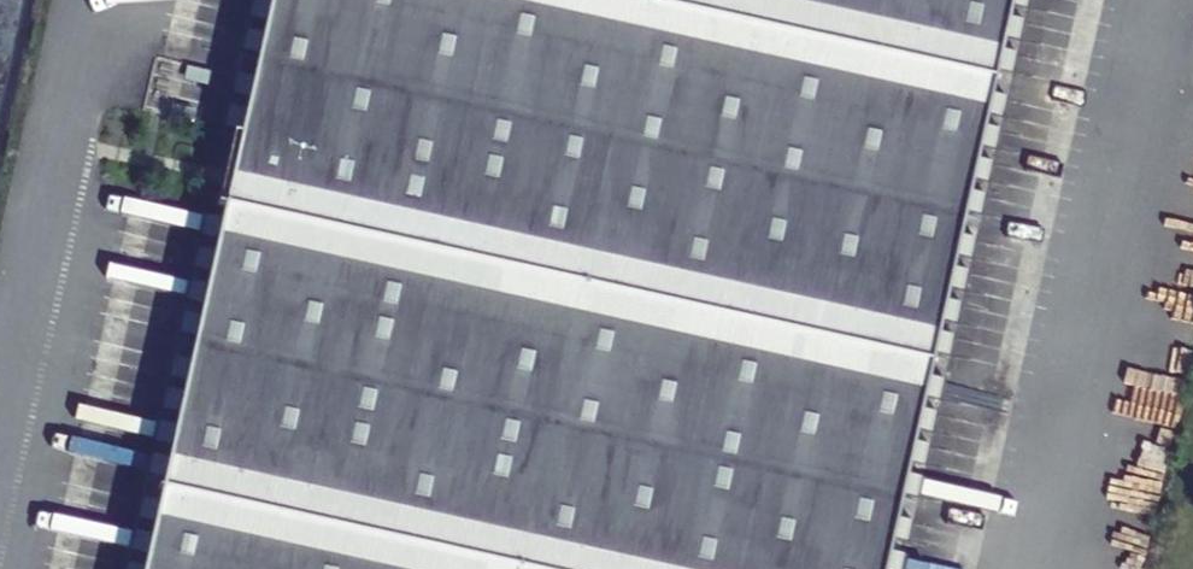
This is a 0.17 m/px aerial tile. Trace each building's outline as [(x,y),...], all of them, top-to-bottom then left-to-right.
[(1011,0),(268,0),(141,568),(883,568),(1011,0)]
